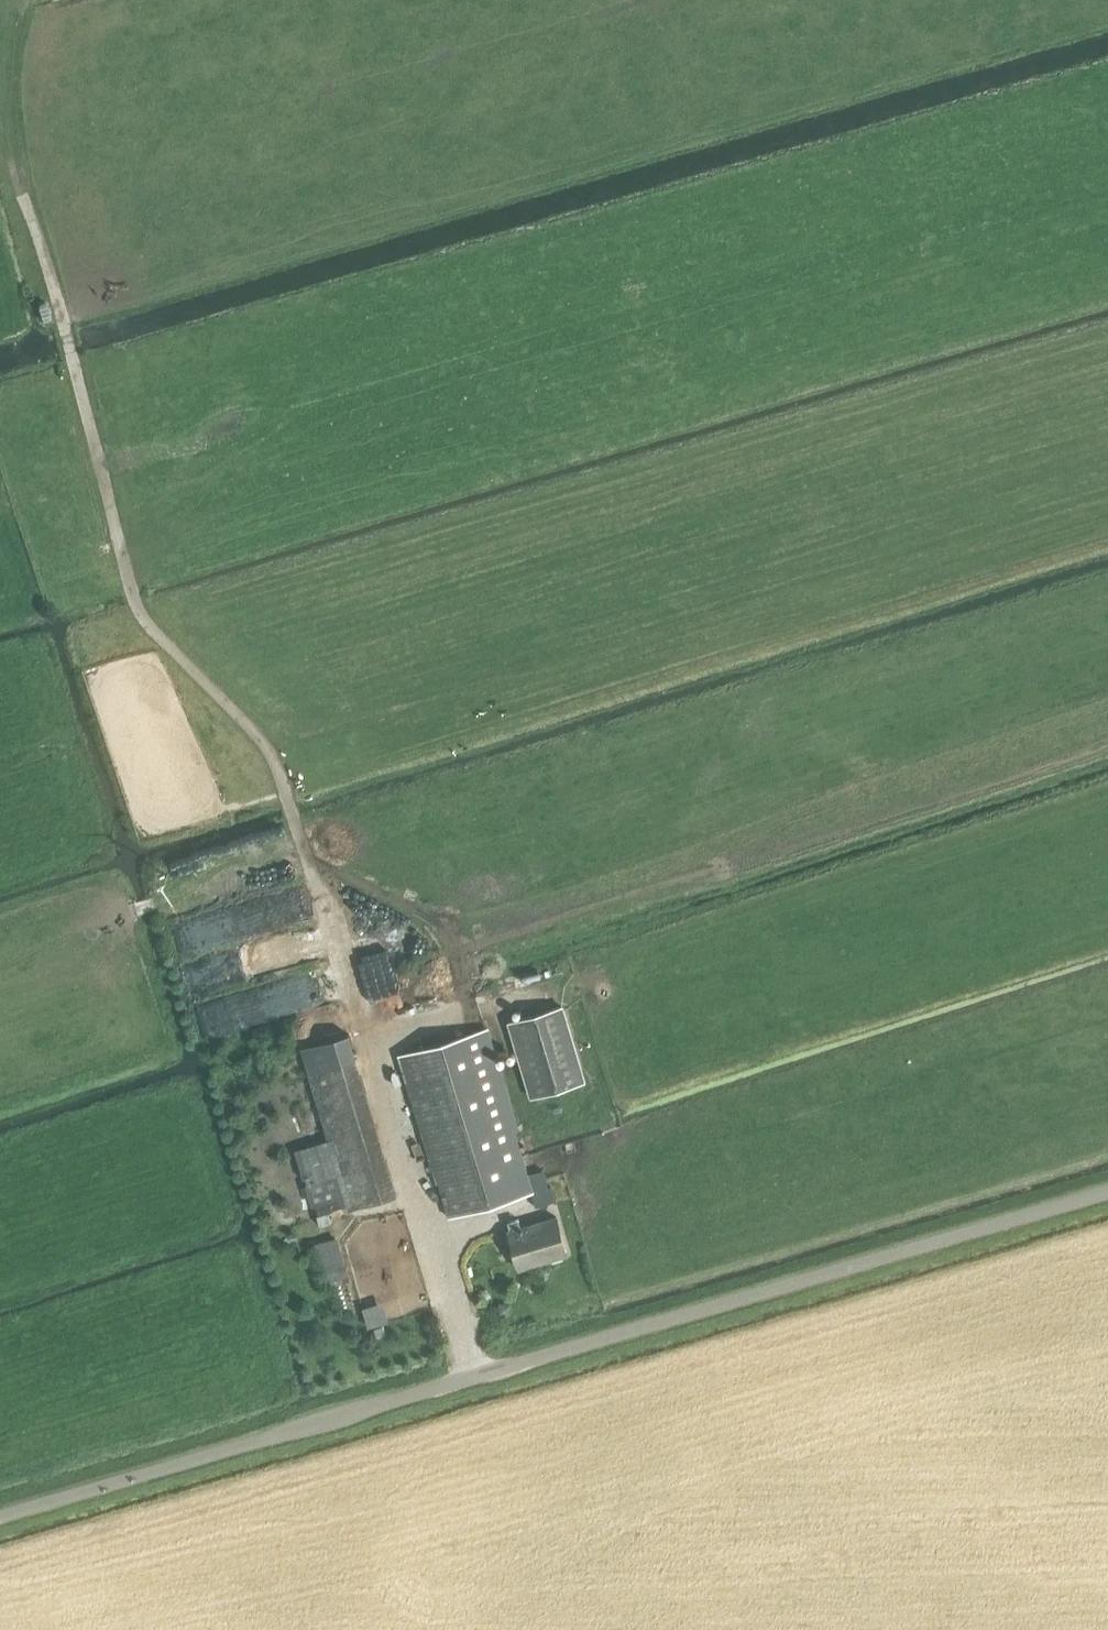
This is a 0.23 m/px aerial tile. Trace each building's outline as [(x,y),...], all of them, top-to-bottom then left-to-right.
[(585,1082),(562,1004),(509,1020),(532,1097),(585,1082)] [(556,1200),(552,1184),(549,1184),(544,1167),(528,1172),(485,1028),(400,1053),(448,1214),(531,1189),(536,1205),(556,1200)] [(326,1139),(295,1149),(312,1205),(316,1204),(320,1219),(327,1217),(332,1215),(330,1208),(347,1203),(349,1208),(396,1194),(349,1033),(300,1048),(326,1139)] [(520,1267),(567,1253),(556,1215),(520,1226),(517,1217),(508,1220),(510,1229),(508,1229),(520,1267)]
